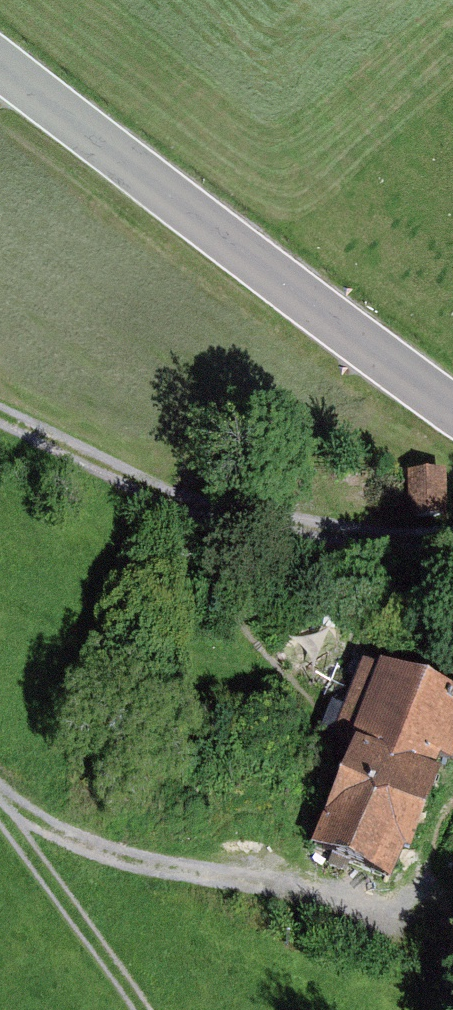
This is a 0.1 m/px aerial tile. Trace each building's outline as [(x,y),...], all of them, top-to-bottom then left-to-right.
[(376,685),(302,850),(395,892),(452,762),(452,720),(376,685)]
